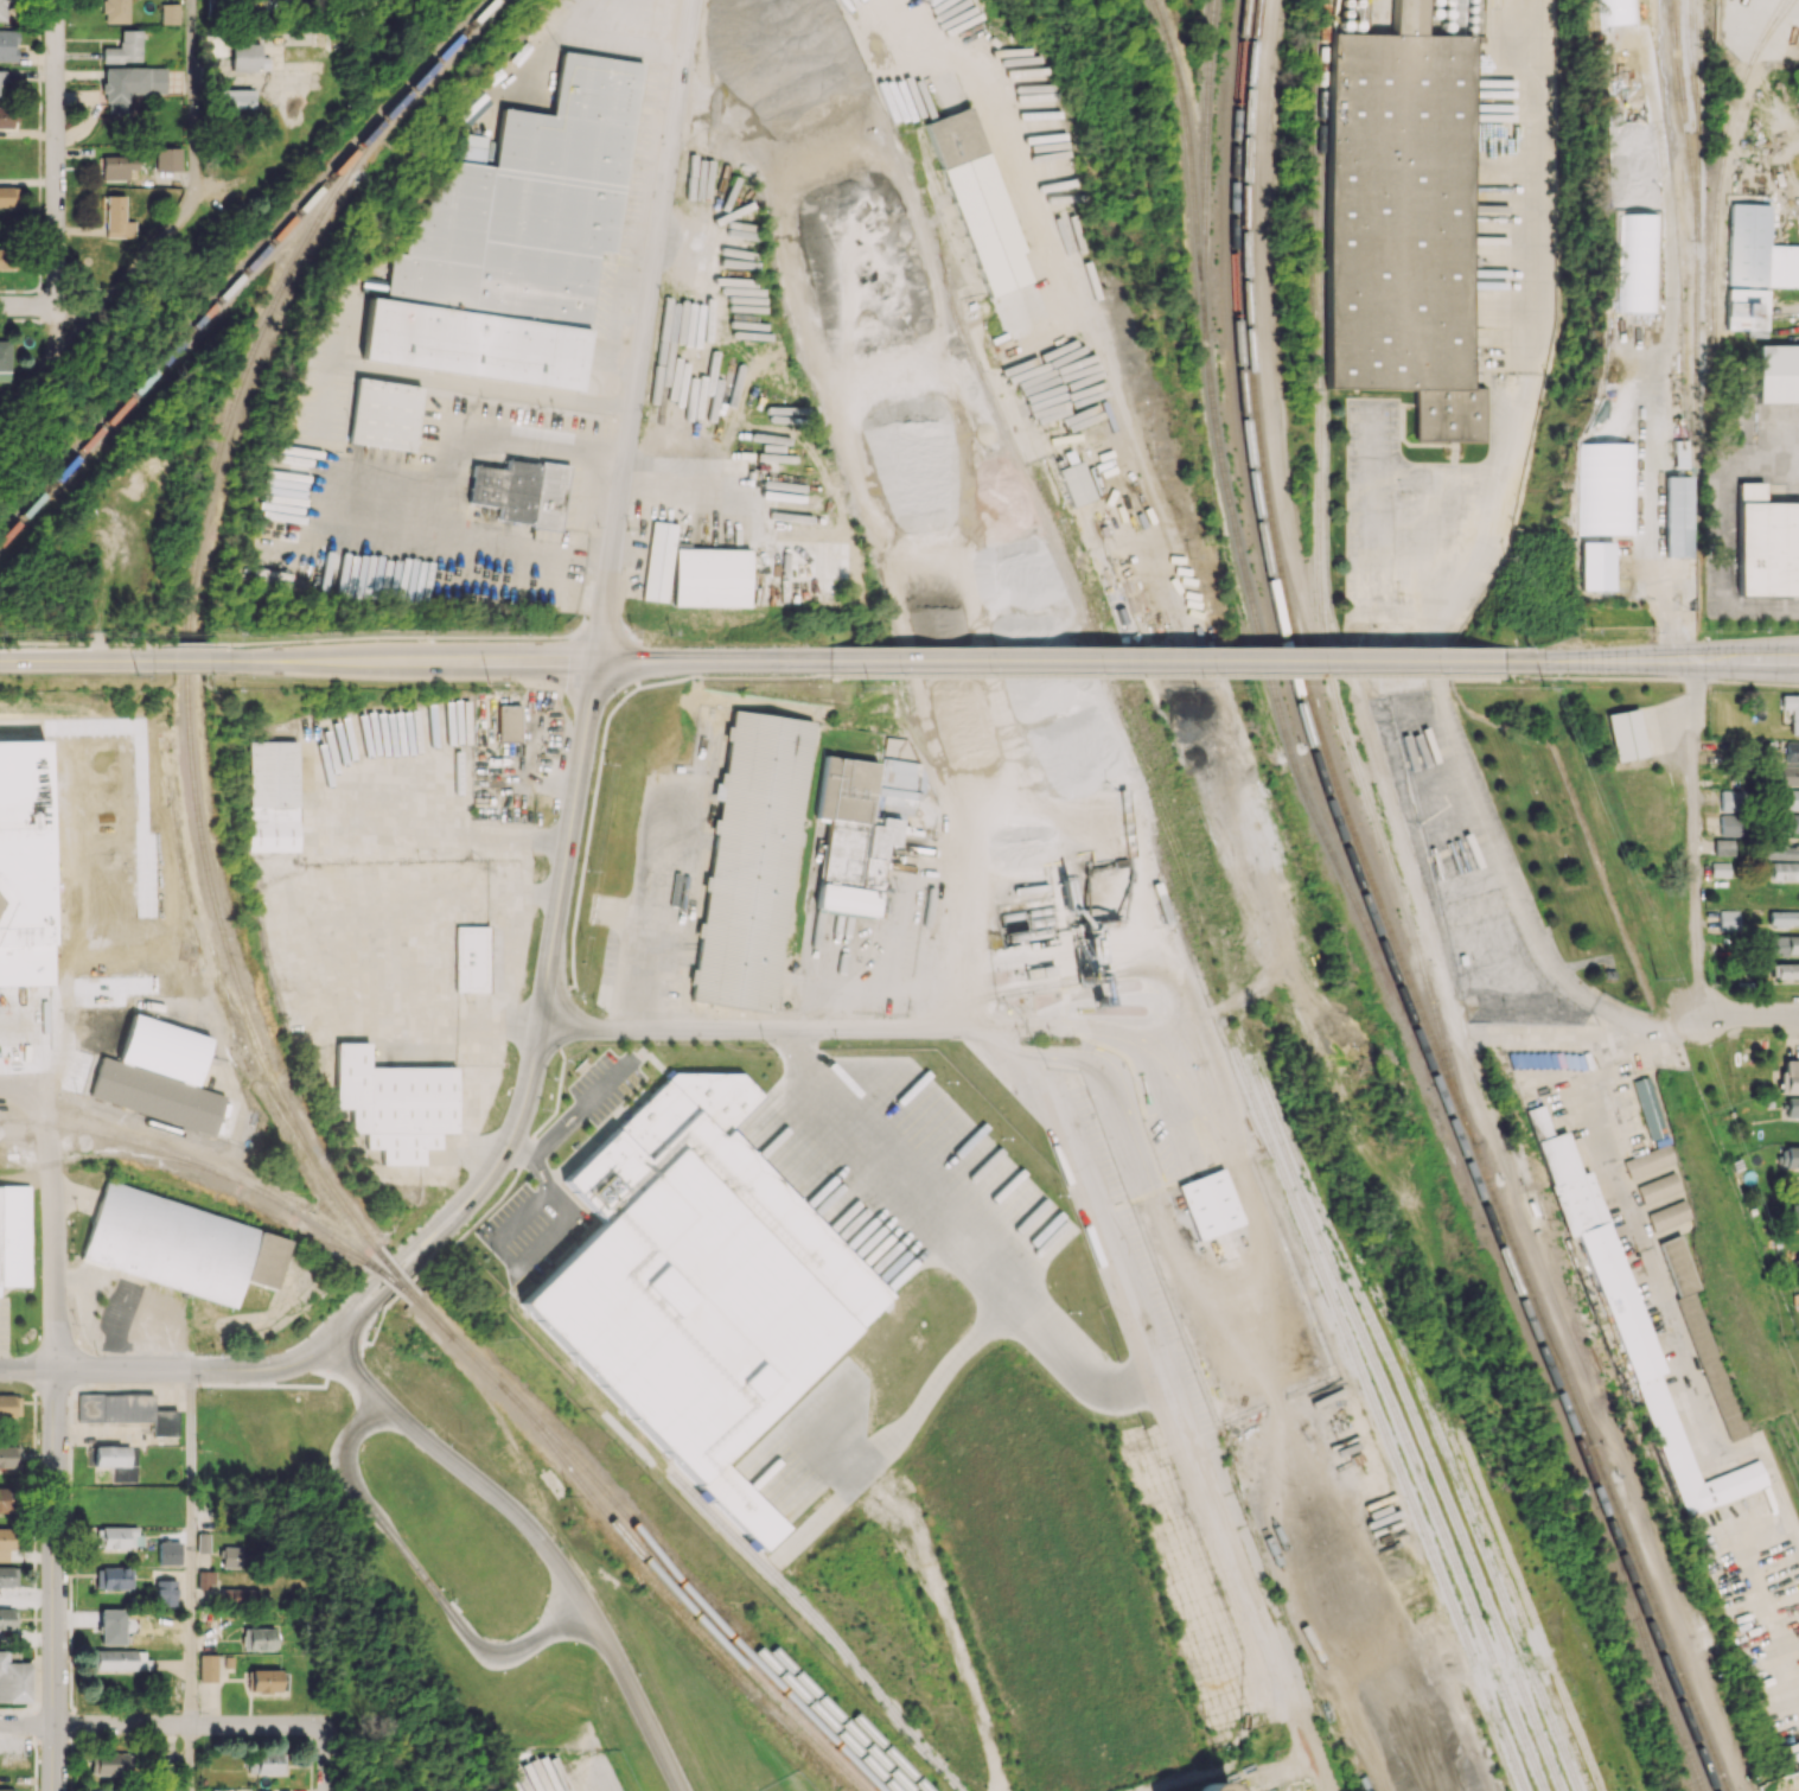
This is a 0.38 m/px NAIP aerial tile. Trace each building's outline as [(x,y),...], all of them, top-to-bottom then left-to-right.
[(128,0),(104,0),(104,23),(128,23),(128,0)] [(162,24),(180,24),(179,3),(161,3),(162,24)] [(141,62),(141,30),(120,29),(120,47),(103,47),(103,62),(141,62)] [(0,30),(0,60),(16,61),(16,46),(17,46),(17,30),(0,30)] [(225,56),(225,37),(205,36),(204,55),(225,56)] [(259,44),(231,44),(231,71),(269,70),(268,56),(259,56),(259,44)] [(581,388),(598,250),(617,252),(641,61),(562,52),(554,114),(504,108),(497,166),(487,165),(491,136),(462,132),(461,139),(442,177),(441,180),(420,223),(412,222),(408,254),(394,252),(388,299),(371,297),(364,362),(581,388)] [(165,93),(165,66),(104,68),(105,117),(129,117),(129,94),(165,93)] [(220,109),(254,108),(254,89),(219,89),(220,109)] [(12,106),(0,106),(0,128),(11,128),(12,106)] [(925,122),(985,297),(1030,282),(1020,253),(1021,252),(971,106),(925,122)] [(155,148),(156,172),(181,171),(180,147),(155,148)] [(102,179),(129,179),(129,169),(137,169),(137,155),(102,156),(102,179)] [(15,208),(15,186),(0,186),(0,209),(15,208)] [(104,237),(135,237),(135,221),(124,220),(124,195),(105,195),(104,237)] [(1798,287),(1798,246),(1769,245),(1770,204),(1729,203),(1727,285),(1798,287)] [(15,249),(0,248),(0,269),(15,270),(15,249)] [(1725,329),(1746,330),(1746,335),(1766,336),(1768,290),(1726,288),(1725,329)] [(9,371),(9,342),(0,342),(0,371),(9,371)] [(1798,402),(1798,344),(1756,345),(1757,402),(1798,402)] [(349,443),(414,450),(422,385),(357,378),(349,443)] [(1635,443),(1576,443),(1575,534),(1634,534),(1635,443)] [(472,464),(468,504),(498,507),(497,521),(560,529),(567,466),(505,459),(504,468),(472,464)] [(1095,497),(1081,460),(1057,469),(1071,506),(1095,497)] [(1665,476),(1666,557),(1691,556),(1690,476),(1665,476)] [(1798,595),(1798,502),(1763,503),(1763,482),(1737,482),(1738,595),(1798,595)] [(667,602),(675,524),(651,521),(642,599),(667,602)] [(674,605),(748,607),(749,549),(675,547),(674,605)] [(1780,695),(1780,709),(1790,709),(1790,735),(1798,735),(1798,695),(1780,695)] [(520,705),(498,705),(498,741),(519,741),(520,705)] [(1614,762),(1647,756),(1638,708),(1606,714),(1614,762)] [(735,710),(817,722),(802,831),(804,831),(803,846),(798,844),(778,982),(783,982),(780,996),(776,996),(773,1013),(691,1001),(694,984),(691,983),(693,970),(697,970),(703,936),(698,936),(700,923),(703,923),(708,891),(704,888),(707,877),(712,877),(717,831),(714,831),(715,818),(720,820),(723,798),(715,797),(716,783),(721,784),(722,772),(727,772),(732,738),(727,738),(729,725),(733,726),(735,710)] [(296,851),(297,741),(248,741),(247,850),(296,851)] [(1785,763),(1798,763),(1798,741),(1785,741),(1785,763)] [(816,909),(876,917),(884,845),(897,846),(901,814),(916,816),(923,763),(880,758),(879,763),(823,756),(815,817),(827,819),(816,909)] [(1780,765),(1780,785),(1798,785),(1798,766),(1780,765)] [(1798,809),(1798,789),(1786,789),(1786,809),(1798,809)] [(1720,811),(1744,811),(1745,791),(1720,790),(1720,811)] [(1721,836),(1742,835),(1741,814),(1720,815),(1721,836)] [(1783,815),(1783,832),(1798,832),(1798,814),(1783,815)] [(1714,839),(1714,855),(1734,855),(1734,839),(1714,839)] [(1761,840),(1761,859),(1798,859),(1798,846),(1787,846),(1787,841),(1761,840)] [(1730,862),(1712,862),(1712,875),(1730,876),(1730,862)] [(1798,881),(1798,862),(1770,862),(1770,880),(1798,881)] [(1770,925),(1798,924),(1798,911),(1769,911),(1770,925)] [(487,926),(455,926),(455,991),(488,991),(487,926)] [(1798,955),(1798,936),(1769,935),(1769,954),(1798,955)] [(1771,964),(1771,979),(1798,978),(1798,963),(1771,964)] [(214,1133),(224,1095),(196,1088),(210,1036),(131,1014),(119,1061),(100,1056),(89,1100),(214,1133)] [(458,1066),(371,1067),(371,1042),(337,1042),(338,1109),(353,1109),(353,1132),(368,1132),(368,1148),(384,1148),(384,1164),(425,1164),(425,1148),(442,1148),(442,1133),(458,1132),(458,1066)] [(1782,1060),(1782,1093),(1798,1093),(1798,1060),(1782,1060)] [(515,1296),(601,1210),(564,1172),(671,1065),(738,1069),(758,1089),(726,1121),(894,1292),(726,1460),(791,1525),(766,1549),(515,1296)] [(1649,1141),(1666,1136),(1649,1076),(1632,1081),(1649,1141)] [(1798,1118),(1798,1098),(1787,1097),(1787,1117),(1798,1118)] [(1528,1108),(1534,1137),(1550,1133),(1544,1105),(1528,1108)] [(1676,1516),(1770,1487),(1761,1461),(1697,1481),(1662,1372),(1659,1373),(1594,1169),(1579,1174),(1566,1131),(1535,1141),(1566,1238),(1585,1232),(1676,1516)] [(1623,1160),(1630,1179),(1677,1162),(1670,1143),(1647,1151),(1647,1152),(1623,1160)] [(1783,1145),(1782,1168),(1798,1168),(1798,1146),(1783,1145)] [(1177,1184),(1197,1240),(1243,1224),(1223,1168),(1177,1184)] [(1644,1205),(1683,1189),(1676,1171),(1636,1186),(1644,1205)] [(289,1234),(103,1184),(82,1263),(236,1304),(242,1280),(275,1289),(289,1234)] [(0,1186),(0,1285),(29,1285),(30,1186),(0,1186)] [(1526,1202),(1533,1199),(1538,1212),(1532,1216),(1526,1202)] [(1648,1211),(1653,1230),(1693,1220),(1688,1201),(1648,1211)] [(1790,1204),(1791,1223),(1798,1223),(1798,1204),(1790,1204)] [(1747,1435),(1700,1290),(1701,1289),(1684,1234),(1661,1241),(1726,1442),(1747,1435)] [(20,1394),(0,1395),(0,1418),(20,1417),(20,1394)] [(178,1410),(153,1409),(154,1394),(78,1394),(77,1421),(153,1422),(153,1436),(177,1436),(178,1410)] [(21,1470),(22,1447),(0,1446),(0,1469),(21,1470)] [(13,1512),(13,1488),(0,1488),(0,1511),(13,1512)] [(140,1527),(96,1526),(96,1547),(140,1548),(140,1527)] [(10,1561),(11,1528),(0,1528),(0,1561),(10,1561)] [(197,1552),(209,1552),(209,1533),(197,1533),(197,1552)] [(180,1564),(180,1542),(158,1541),(158,1564),(180,1564)] [(221,1567),(242,1568),(243,1547),(222,1546),(221,1567)] [(17,1586),(16,1566),(0,1566),(0,1586),(17,1586)] [(96,1567),(97,1589),(133,1588),(133,1566),(96,1567)] [(215,1571),(198,1571),(198,1587),(215,1587),(215,1571)] [(155,1605),(176,1604),(175,1579),(154,1580),(155,1605)] [(220,1601),(255,1602),(256,1589),(221,1588),(220,1601)] [(15,1629),(16,1609),(0,1609),(0,1629),(15,1629)] [(274,1650),(274,1628),(244,1628),(243,1649),(274,1650)] [(148,1650),(96,1649),(95,1669),(148,1671),(148,1650)] [(30,1662),(7,1662),(7,1650),(0,1650),(0,1702),(30,1702),(30,1662)] [(199,1681),(217,1681),(217,1655),(198,1655),(199,1681)] [(280,1669),(250,1670),(251,1693),(280,1692),(280,1669)] [(133,1775),(133,1752),(92,1754),(92,1775),(133,1775)] [(1225,1782),(1211,1781),(1197,1787),(1197,1790),(1228,1790),(1225,1782)]
